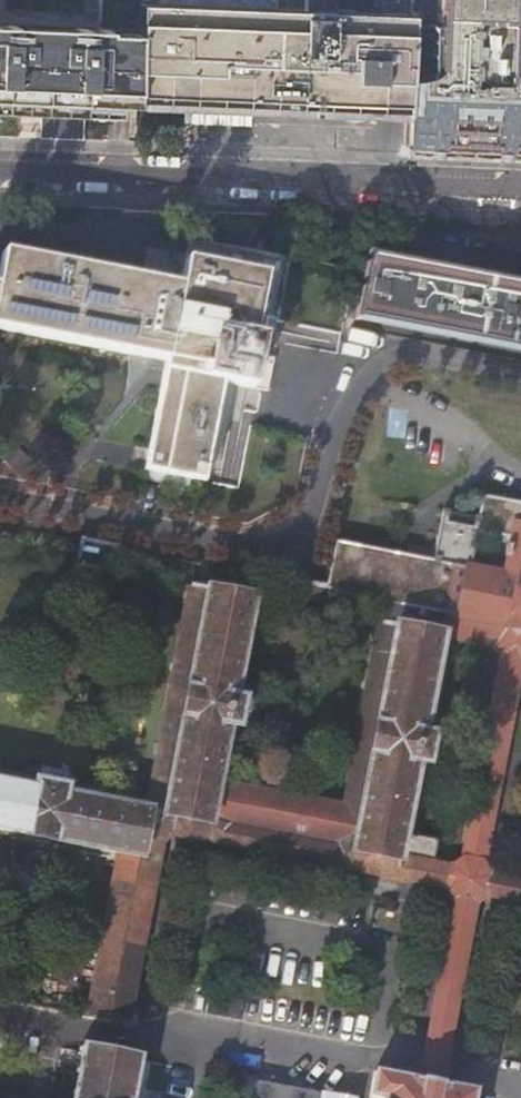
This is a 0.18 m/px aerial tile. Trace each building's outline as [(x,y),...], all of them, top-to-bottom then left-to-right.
[(138,0),(98,0),(97,30),(106,30),(106,34),(138,35),(138,0)] [(154,5),(271,8),(271,0),(158,0),(154,5)] [(271,8),(300,9),(301,0),(271,0),(271,8)] [(377,12),(412,13),(412,0),(378,0),(377,12)] [(405,112),(404,152),(520,157),(520,69),(513,69),(514,46),(516,17),(513,14),(506,14),(507,0),(412,0),(412,13),(405,112)] [(154,5),(138,4),(138,101),(405,112),(412,13),(377,12),(300,9),(271,8),(154,5)] [(42,105),(41,131),(41,133),(66,134),(67,106),(105,108),(122,109),(137,109),(137,103),(138,35),(106,34),(106,30),(97,30),(74,29),(74,32),(13,30),(13,26),(0,26),(0,103),(42,105)] [(202,484),(223,385),(252,391),(263,340),(253,338),(270,257),(190,241),(180,288),(141,280),(101,271),(3,250),(0,264),(0,328),(125,354),(145,358),(164,362),(141,471),(202,484)] [(369,252),(356,319),(520,351),(520,282),(369,252)] [(143,268),(104,260),(101,271),(141,280),(143,268)] [(140,381),(145,358),(125,354),(122,369),(114,378),(131,392),(140,381)] [(68,785),(38,779),(36,785),(0,778),(0,829),(115,852),(119,853),(115,872),(92,990),(87,1015),(127,1023),(163,840),(174,832),(449,886),(456,898),(424,1065),(421,1079),(374,1070),(369,1095),(382,1097),(472,1097),(474,1090),(440,1083),(442,1068),(474,902),(487,893),(520,900),(520,882),(491,876),(481,862),(520,660),(520,503),(484,496),(480,517),(444,510),(434,560),(337,540),(328,587),(306,583),(301,607),(334,614),(339,592),(385,601),(381,623),(378,638),(362,718),(356,747),(342,819),(326,816),(329,801),(238,784),(235,798),(218,795),(232,724),(240,725),(245,697),(237,695),(256,596),(204,585),(197,584),(191,583),(190,587),(187,601),(171,683),(167,707),(148,807),(67,791),(68,785)] [(79,565),(109,571),(114,546),(83,540),(79,565)] [(141,1055),(83,1045),(73,1095),(72,1097),(132,1097),(141,1055)] [(232,1078),(228,1097),(350,1097),(232,1078)]
